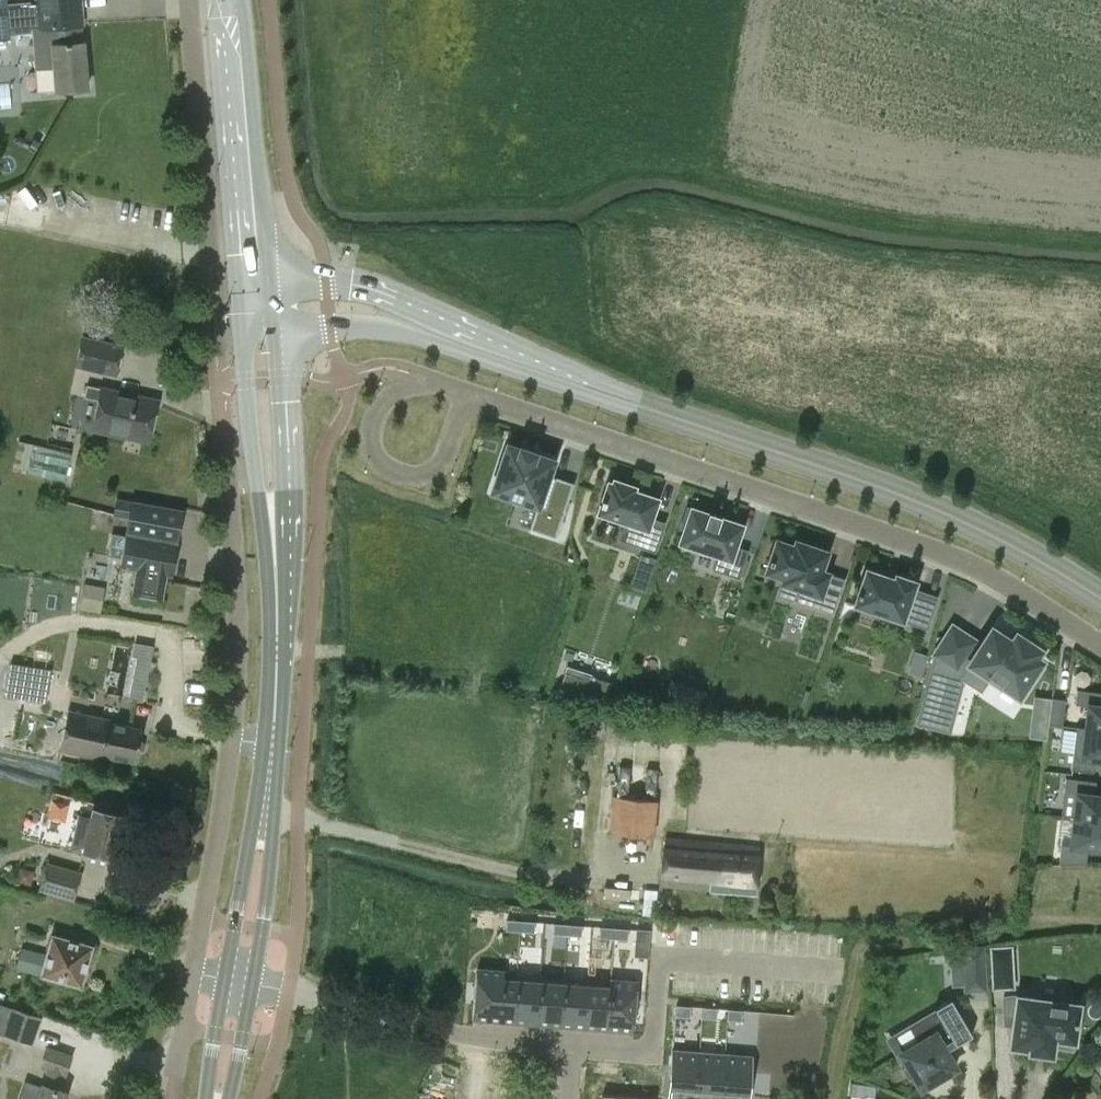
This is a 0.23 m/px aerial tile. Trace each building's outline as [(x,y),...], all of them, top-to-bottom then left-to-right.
[(80,0),(38,0),(38,2),(5,4),(5,0),(0,0),(0,37),(8,36),(7,31),(34,29),(39,91),(87,88),(83,43),(78,43),(77,25),(82,24),(80,0)] [(112,376),(118,348),(79,340),(73,368),(112,376)] [(97,402),(91,431),(147,442),(155,401),(84,387),(82,399),(97,402)] [(70,454),(18,442),(12,471),(63,482),(70,454)] [(537,452),(520,446),(519,448),(508,444),(493,489),(540,505),(531,529),(558,538),(576,484),(550,475),(554,460),(537,454),(537,452)] [(639,546),(655,551),(665,522),(651,518),(657,499),(633,491),(634,487),(614,480),(613,484),(609,483),(603,499),(602,498),(600,503),(602,504),(599,512),(625,520),(623,527),(644,534),(639,546)] [(130,518),(127,531),(177,540),(182,512),(132,503),(132,504),(117,501),(115,515),(130,518)] [(713,569),(739,578),(748,550),(735,546),(742,525),(720,518),(720,516),(709,512),(708,514),(687,507),(680,527),(685,529),(681,541),(718,554),(713,569)] [(166,576),(171,577),(173,578),(178,545),(112,534),(108,556),(123,559),(121,569),(136,571),(132,595),(162,600),(166,576)] [(795,546),(777,541),(771,558),(770,558),(769,562),(770,563),(767,571),(785,577),(783,582),(798,587),(794,599),(833,612),(844,578),(821,570),(825,559),(820,557),(822,550),(796,541),(795,546)] [(632,584),(646,589),(656,561),(641,557),(632,584)] [(920,595),(912,592),(916,582),(896,575),(895,579),(866,570),(859,592),(858,591),(856,596),(858,596),(855,604),(883,614),(883,615),(902,622),(903,619),(926,626),(936,597),(921,593),(920,595)] [(87,582),(84,607),(104,609),(107,584),(87,582)] [(935,654),(917,723),(950,732),(964,679),(981,690),(989,678),(1019,697),(1043,660),(1037,657),(1042,649),(1026,639),(1023,642),(1014,636),(1012,640),(992,627),(979,647),(973,644),(975,640),(952,625),(934,654),(935,654)] [(915,652),(908,673),(928,678),(934,658),(915,652)] [(27,697),(28,698),(32,667),(11,664),(6,694),(27,697)] [(135,697),(148,697),(149,667),(136,666),(135,697)] [(51,670),(32,667),(28,698),(46,700),(51,670)] [(584,673),(582,677),(565,671),(561,684),(607,699),(612,682),(595,677),(591,675),(584,673)] [(696,688),(690,705),(701,709),(707,691),(696,688)] [(1090,691),(1085,728),(1100,730),(1100,692),(1090,691)] [(1052,698),(1033,696),(1031,716),(1049,718),(1052,698)] [(103,761),(103,758),(135,764),(142,730),(110,724),(111,720),(68,712),(60,753),(103,761)] [(1081,757),(1073,756),(1071,769),(1097,772),(1099,759),(1100,760),(1100,730),(1085,728),(1081,757)] [(1094,794),(1096,781),(1070,778),(1068,791),(1077,792),(1074,816),(1100,820),(1100,795),(1094,794)] [(652,836),(655,799),(617,796),(614,833),(652,836)] [(86,844),(83,853),(113,860),(122,818),(93,811),(90,826),(78,824),(75,841),(86,844)] [(1070,845),(1061,844),(1059,864),(1085,863),(1087,848),(1100,849),(1100,820),(1074,816),(1070,845)] [(661,884),(756,892),(757,892),(760,845),(665,837),(661,884)] [(45,863),(38,890),(73,900),(81,873),(45,863)] [(30,885),(32,877),(28,869),(20,867),(16,881),(30,885)] [(505,919),(505,930),(519,931),(520,920),(505,919)] [(520,920),(519,931),(534,932),(535,921),(520,920)] [(553,923),(553,933),(554,934),(567,935),(568,924),(553,923)] [(568,924),(567,935),(582,936),(582,925),(568,924)] [(600,926),(599,937),(613,938),(614,927),(600,926)] [(614,927),(613,938),(628,939),(629,928),(614,927)] [(637,929),(636,938),(650,939),(650,930),(637,929)] [(16,966),(42,974),(80,985),(90,947),(53,936),(47,955),(21,948),(16,966)] [(985,947),(962,948),(965,994),(988,993),(985,947)] [(1011,947),(992,948),(994,988),(1013,987),(1011,947)] [(477,968),(473,1019),(514,1022),(517,979),(504,978),(504,970),(477,968)] [(517,979),(514,1022),(537,1024),(541,976),(516,974),(515,979),(517,979)] [(541,976),(537,1024),(561,1026),(564,978),(541,976)] [(564,978),(561,1026),(584,1028),(588,980),(564,978)] [(612,981),(608,1029),(633,1031),(637,980),(610,978),(610,981),(612,981)] [(588,980),(584,1028),(608,1029),(612,981),(610,981),(588,980)] [(1003,997),(1004,1013),(1015,1014),(1011,1046),(1030,1048),(1029,1052),(1052,1055),(1053,1045),(1069,1047),(1070,1040),(1074,1041),(1079,1004),(1055,1001),(1055,1006),(1039,1004),(1040,999),(1012,996),(1003,997)] [(905,1029),(915,1045),(901,1053),(921,1087),(924,1085),(926,1088),(938,1081),(936,1079),(955,1067),(944,1047),(954,1041),(956,1044),(972,1034),(951,998),(935,1008),(936,1010),(905,1029)] [(13,1008),(4,1033),(32,1043),(41,1017),(13,1008)] [(692,1009),(677,1008),(677,1019),(691,1020),(692,1009)] [(717,1011),(703,1010),(702,1021),(716,1022),(717,1011)] [(743,1013),(728,1012),(727,1023),(742,1024),(743,1013)] [(68,1092),(58,1089),(63,1075),(65,1075),(72,1055),(48,1046),(41,1067),(47,1069),(41,1086),(37,1098),(66,1098),(68,1092)] [(696,1092),(699,1051),(672,1049),(669,1090),(696,1092)] [(722,1095),(725,1053),(699,1051),(696,1092),(722,1095)] [(725,1053),(722,1095),(749,1097),(752,1056),(725,1053)] [(861,1091),(863,1094),(871,1095),(873,1085),(862,1083),(861,1091)]
